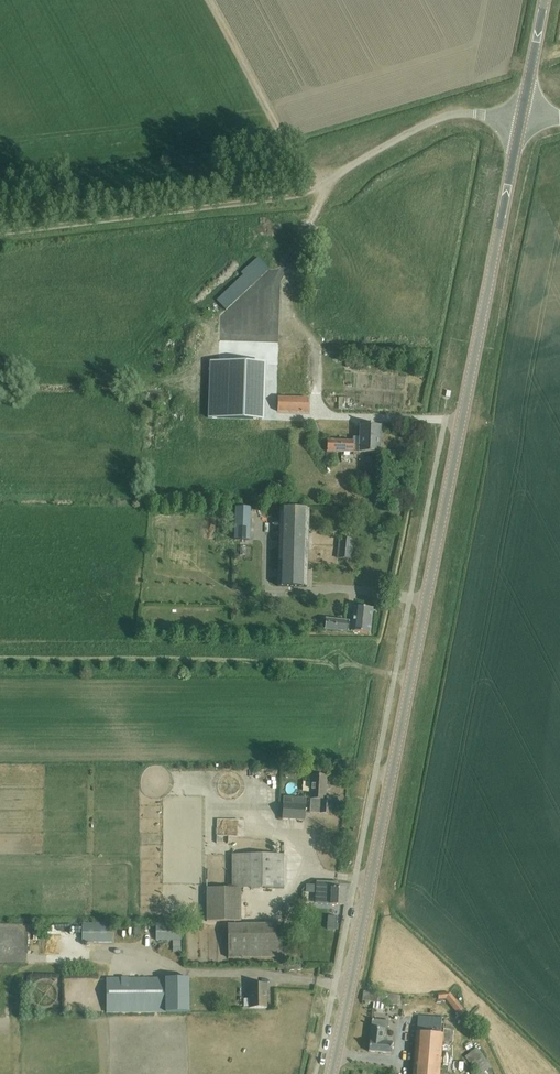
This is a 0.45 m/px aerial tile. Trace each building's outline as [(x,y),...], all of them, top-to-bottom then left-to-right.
[(215,300),(224,310),(268,269),(256,257),(239,273),(241,276),(215,300)] [(255,363),(210,362),(208,418),(253,419),(255,363)] [(308,412),(309,398),(279,397),(279,411),(308,412)] [(380,453),(381,426),(360,426),(359,437),(355,437),(355,441),(328,441),(328,452),(380,453)] [(236,508),(235,540),(249,540),(250,508),(236,508)] [(308,586),(309,510),(281,509),(279,586),(308,586)] [(352,560),(354,540),(341,539),(339,558),(352,560)] [(327,619),(326,629),(371,634),(373,609),(356,607),(354,622),(327,619)] [(332,800),(327,800),(328,777),(313,776),(311,799),(312,799),(311,813),(331,815),(332,800)] [(283,797),(282,818),(305,819),(306,798),(283,797)] [(211,816),(211,832),(238,833),(238,817),(211,816)] [(284,889),(284,855),(233,855),(233,888),(208,888),(208,921),(241,921),(241,889),(284,889)] [(317,882),(317,891),(323,891),(323,905),(329,905),(342,905),(345,906),(346,890),(339,889),(339,883),(317,882)] [(337,917),(328,916),(327,929),(336,930),(337,917)] [(83,942),(114,942),(113,923),(83,924),(83,942)] [(157,940),(184,940),(184,924),(157,924),(157,940)] [(285,925),(230,926),(230,958),(285,958),(285,925)] [(54,994),(54,973),(23,974),(24,994),(54,994)] [(166,977),(107,978),(108,1012),(108,1014),(167,1013),(178,1013),(189,1013),(190,1013),(189,991),(189,982),(189,978),(189,977),(166,977)] [(249,1009),(267,1009),(266,987),(249,987),(249,1009)] [(363,991),(362,1001),(386,1004),(399,1006),(400,996),(363,991)] [(449,994),(438,994),(439,1000),(446,999),(446,1000),(460,1017),(465,1013),(450,994),(449,994)] [(466,1013),(461,1017),(467,1025),(472,1021),(466,1013)] [(413,1073),(440,1073),(440,1072),(442,1042),(443,1042),(449,1043),(453,1043),(454,1030),(443,1029),(444,1024),(444,1018),(418,1016),(417,1022),(413,1073)] [(391,1054),(392,1042),(386,1042),(388,1021),(372,1020),(368,1052),(391,1054)] [(472,1022),(467,1026),(474,1035),(479,1030),(472,1022)] [(463,1058),(475,1073),(490,1073),(492,1073),(489,1069),(490,1068),(476,1048),(463,1058)]
